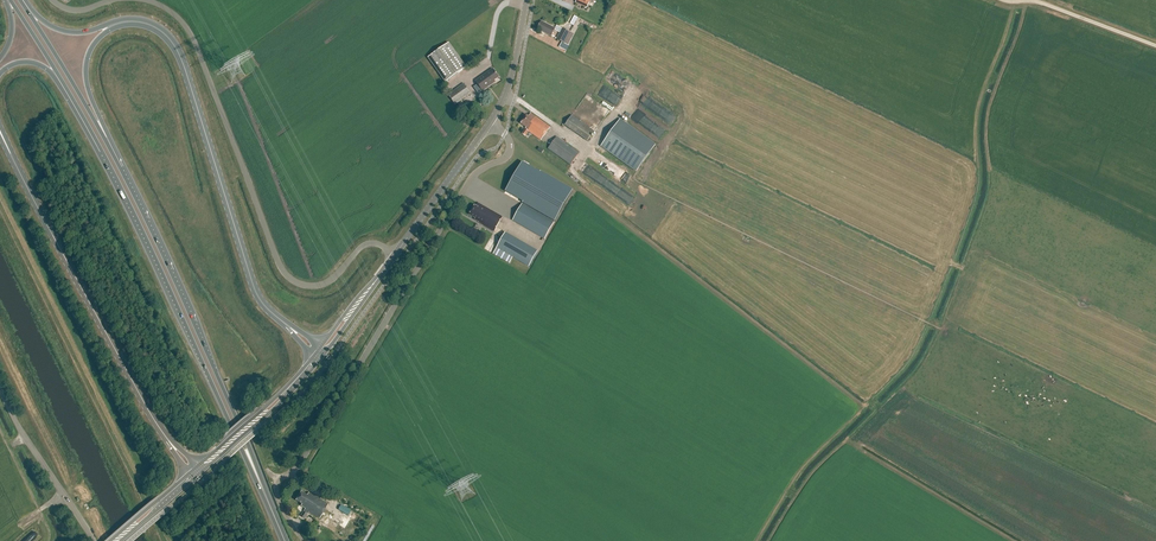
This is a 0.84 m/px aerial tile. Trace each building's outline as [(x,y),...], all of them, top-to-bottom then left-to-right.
[(542,31),(552,36),(556,28),(541,21),(537,28),(542,31)] [(562,28),(556,39),(568,46),(574,34),(562,28)] [(428,58),(445,82),(467,67),(449,43),(428,58)] [(491,85),(490,84),(499,77),(493,69),(475,81),(483,91),(491,85)] [(608,82),(623,88),(626,81),(611,75),(608,82)] [(455,105),(461,101),(471,94),(464,84),(448,95),(455,105)] [(528,131),(541,140),(550,127),(531,113),(529,116),(526,114),(520,123),(526,128),(522,134),(525,136),(528,131)] [(587,141),(588,141),(594,132),(595,131),(572,115),(565,125),(587,141)] [(655,145),(620,120),(602,146),(637,171),(655,145)] [(571,165),(580,152),(557,136),(548,148),(571,165)] [(556,220),(573,190),(523,161),(505,191),(556,220)] [(480,223),(494,231),(502,217),(478,203),(476,206),(475,205),(470,214),(476,218),(475,219),(480,223)] [(545,239),(555,222),(522,203),(512,220),(545,239)] [(496,248),(493,254),(509,264),(513,257),(529,267),(538,250),(505,232),(496,248)] [(300,506),(305,509),(301,516),(304,518),(307,514),(309,512),(319,518),(328,504),(309,492),(307,495),(301,491),(295,500),(302,504),(300,506)] [(339,510),(349,516),(352,510),(342,504),(339,510)]
